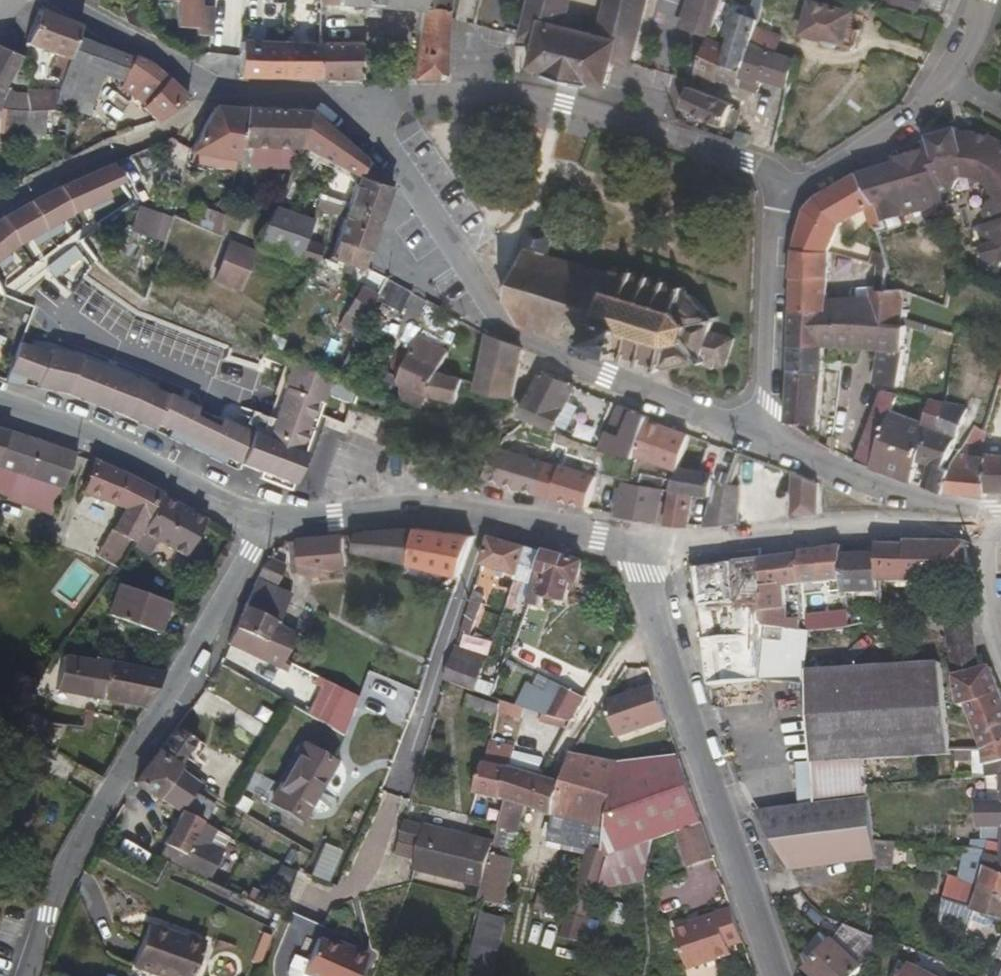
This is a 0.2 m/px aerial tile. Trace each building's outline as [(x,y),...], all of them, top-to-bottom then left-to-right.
[(160,1),(176,1),(175,27),(196,27),(195,36),(211,37),(212,9),(198,9),(198,0),(160,0),(160,1)] [(422,0),(321,0),(321,6),(421,10),(422,0)] [(421,10),(411,80),(442,80),(447,18),(449,0),(422,0),(421,10)] [(601,29),(565,20),(570,0),(531,0),(522,36),(540,40),(532,66),(549,71),(548,75),(590,86),(592,81),(608,85),(615,58),(631,62),(644,11),(647,0),(609,0),(601,29)] [(681,23),(709,31),(719,0),(689,0),(681,23)] [(849,27),(853,12),(811,0),(802,32),(826,38),(827,39),(829,41),(831,43),(834,43),(838,43),(840,42),(856,47),(861,30),(849,27)] [(127,21),(153,34),(139,2),(122,8),(127,21)] [(739,6),(729,36),(733,37),(732,43),(722,78),(740,84),(752,43),(757,26),(761,12),(739,6)] [(78,35),(81,26),(39,9),(26,44),(58,55),(54,67),(66,71),(78,35)] [(773,50),(776,51),(781,35),(757,26),(752,43),(773,50)] [(58,93),(90,102),(96,80),(106,45),(78,35),(66,71),(60,89),(58,93)] [(698,66),(722,78),(732,43),(708,35),(698,66)] [(320,44),(241,42),(239,79),(318,79),(320,44)] [(362,79),(363,43),(320,43),(320,44),(318,79),(362,79)] [(773,50),(752,43),(740,84),(759,92),(762,84),(764,77),(773,50)] [(96,80),(117,88),(135,56),(106,45),(96,80)] [(2,85),(21,57),(0,47),(0,88),(2,85)] [(776,51),(773,50),(764,77),(791,87),(800,58),(776,51)] [(135,56),(117,88),(115,92),(140,101),(169,79),(149,61),(135,56)] [(140,101),(139,102),(158,121),(186,98),(169,79),(140,101)] [(10,99),(12,87),(2,85),(0,88),(0,107),(8,109),(23,113),(23,111),(24,101),(10,99)] [(732,111),(735,103),(691,86),(684,107),(737,129),(740,118),(736,117),(737,113),(732,111)] [(44,110),(53,110),(58,93),(60,89),(25,91),(24,101),(23,111),(44,110)] [(2,133),(8,109),(0,107),(0,133),(2,133)] [(237,146),(245,109),(214,107),(213,108),(203,157),(211,158),(209,167),(233,169),(237,146)] [(2,133),(22,134),(23,113),(8,109),(2,133)] [(245,109),(237,146),(297,148),(310,112),(245,109)] [(22,134),(43,136),(44,110),(23,111),(23,113),(22,134)] [(44,110),(43,136),(64,138),(68,115),(53,110),(44,110)] [(336,165),(358,180),(348,210),(380,219),(392,183),(310,112),(297,148),(296,150),(336,165)] [(976,130),(956,130),(955,125),(926,132),(928,138),(920,140),(922,145),(891,154),(893,161),(858,172),(874,202),(878,200),(883,219),(941,202),(938,191),(949,187),(955,179),(953,174),(965,174),(985,182),(996,198),(989,199),(985,208),(988,220),(981,222),(987,244),(983,245),(987,259),(1000,265),(1000,138),(994,133),(976,130)] [(0,223),(0,258),(16,249),(42,234),(70,219),(110,199),(108,194),(122,185),(111,166),(57,192),(29,206),(1,222),(0,223)] [(837,220),(865,205),(873,222),(883,225),(885,224),(883,219),(878,200),(874,202),(858,172),(817,196),(805,208),(835,227),(837,220)] [(316,208),(332,214),(346,218),(333,259),(354,266),(364,269),(364,267),(380,219),(348,210),(319,201),(316,208)] [(304,242),(313,219),(276,206),(257,246),(298,260),(304,242)] [(170,219),(137,207),(128,233),(161,244),(170,219)] [(313,219),(304,242),(319,247),(332,214),(316,208),(313,219)] [(831,242),(865,253),(865,258),(880,260),(881,252),(835,227),(805,208),(795,247),(827,251),(831,242)] [(512,294),(507,292),(505,299),(510,300),(521,324),(587,344),(585,348),(592,349),(593,346),(616,353),(615,357),(620,359),(621,355),(626,356),(625,360),(631,362),(632,358),(637,360),(636,363),(640,365),(641,361),(647,363),(646,366),(653,368),(654,365),(664,368),(703,369),(711,372),(715,362),(727,366),(734,337),(722,333),(724,325),(727,323),(723,316),(718,319),(694,294),(687,292),(688,288),(681,286),(680,290),(667,285),(668,282),(661,279),(660,283),(647,279),(648,275),(642,273),(641,277),(632,274),(633,271),(627,269),(625,272),(552,249),(556,235),(531,227),(520,265),(516,263),(514,269),(519,271),(512,294)] [(298,260),(312,265),(315,266),(322,248),(319,247),(304,242),(298,260)] [(212,286),(239,295),(253,252),(226,244),(212,286)] [(825,322),(906,325),(903,316),(904,296),(875,298),(878,280),(850,278),(848,299),(825,300),(827,251),(795,247),(792,313),(825,312),(825,322)] [(334,267),(351,273),(354,266),(333,259),(334,267)] [(377,297),(361,289),(341,329),(356,337),(377,297)] [(790,366),(823,368),(824,344),(825,322),(825,312),(792,313),(790,366)] [(824,344),(880,347),(875,381),(900,385),(906,325),(825,322),(824,344)] [(523,347),(489,334),(480,385),(479,389),(514,395),(523,347)] [(389,379),(403,384),(431,395),(441,372),(450,352),(419,339),(414,350),(402,346),(389,379)] [(36,385),(49,355),(19,346),(6,374),(36,385)] [(79,360),(50,353),(49,355),(36,385),(35,388),(66,393),(123,416),(155,429),(169,398),(138,383),(79,360)] [(351,405),(358,383),(294,361),(265,442),(247,435),(235,466),(259,475),(257,482),(290,493),(326,396),(351,405)] [(790,366),(789,421),(821,423),(823,368),(790,366)] [(542,371),(521,414),(525,416),(556,429),(559,424),(570,429),(581,404),(570,399),(576,385),(542,371)] [(466,380),(441,372),(431,395),(464,403),(466,380)] [(386,385),(401,389),(403,384),(389,379),(386,385)] [(426,407),(431,395),(403,384),(401,389),(398,396),(426,407)] [(877,413),(900,394),(901,393),(879,390),(877,413)] [(900,394),(877,413),(871,466),(912,480),(919,462),(934,419),(944,423),(948,402),(925,398),(923,417),(898,409),(900,394)] [(248,431),(169,398),(155,429),(153,434),(234,469),(235,466),(247,435),(248,431)] [(925,485),(947,493),(952,464),(968,405),(948,402),(944,423),(934,419),(919,462),(929,465),(925,485)] [(649,416),(621,404),(606,447),(637,457),(648,419),(649,416)] [(637,457),(678,468),(690,433),(648,419),(637,457)] [(988,493),(1000,492),(1000,453),(978,452),(985,429),(975,424),(952,464),(947,493),(987,497),(988,493)] [(7,431),(0,449),(0,471),(15,475),(18,476),(64,487),(74,455),(48,444),(7,431)] [(739,450),(690,433),(678,468),(715,474),(714,479),(718,480),(729,482),(739,450)] [(559,455),(551,473),(570,481),(578,463),(559,455)] [(131,478),(93,462),(83,492),(125,511),(113,531),(135,544),(164,496),(131,478)] [(706,477),(714,479),(715,474),(678,468),(674,480),(676,480),(667,524),(704,527),(705,517),(697,515),(706,477)] [(820,482),(795,469),(795,515),(820,513),(820,482)] [(8,494),(15,475),(0,471),(0,491),(8,494)] [(593,509),(600,474),(586,471),(578,506),(593,509)] [(64,487),(18,476),(10,500),(54,515),(64,487)] [(714,479),(706,477),(697,515),(705,517),(704,527),(739,522),(718,480),(714,479)] [(616,514),(655,521),(660,489),(621,481),(616,514)] [(184,557),(206,520),(164,496),(135,544),(130,552),(145,562),(158,541),(184,557)] [(359,535),(352,565),(371,570),(375,555),(406,563),(414,565),(422,530),(416,529),(359,535)] [(475,537),(422,530),(414,565),(461,577),(475,537)] [(113,531),(98,557),(119,569),(130,552),(135,544),(113,531)] [(326,579),(326,571),(347,570),(345,536),(294,541),(293,542),(295,573),(311,572),(312,580),(326,579)] [(490,541),(483,565),(518,576),(527,550),(490,541)] [(880,580),(970,583),(968,543),(908,542),(906,545),(878,545),(879,556),(880,580)] [(805,583),(808,582),(840,580),(847,580),(846,558),(845,547),(804,553),(805,583)] [(517,581),(536,588),(548,555),(527,550),(518,576),(517,581)] [(799,556),(764,561),(763,630),(779,629),(807,627),(810,626),(810,617),(793,619),(791,584),(805,583),(804,553),(803,553),(799,556)] [(544,595),(568,601),(572,582),(580,584),(585,564),(548,555),(536,588),(532,600),(542,602),(544,595)] [(848,587),(848,592),(881,590),(880,580),(879,556),(846,558),(847,580),(848,587)] [(778,638),(779,629),(763,630),(764,561),(697,570),(700,606),(704,606),(707,642),(705,642),(709,669),(738,667),(730,605),(736,605),(737,611),(744,611),(750,676),(725,678),(725,685),(763,682),(762,642),(778,638)] [(276,623),(279,624),(292,597),(258,580),(245,607),(276,623)] [(111,618),(160,633),(169,602),(121,586),(111,618)] [(472,636),(483,602),(472,599),(462,633),(472,636)] [(276,623),(245,607),(235,627),(266,643),(276,623)] [(838,626),(850,624),(849,613),(810,617),(810,626),(838,626)] [(968,695),(982,743),(1000,741),(1000,692),(991,668),(982,671),(973,623),(947,627),(963,696),(968,695)] [(279,670),(287,654),(266,643),(235,627),(226,645),(279,670)] [(778,638),(762,642),(763,682),(799,679),(807,627),(779,629),(778,638)] [(458,646),(448,680),(479,690),(483,678),(490,657),(458,646)] [(111,662),(64,652),(56,690),(90,696),(103,698),(111,662)] [(946,746),(939,660),(804,670),(812,762),(796,763),(799,809),(872,802),(870,786),(867,758),(947,751),(946,746)] [(111,662),(103,698),(146,707),(166,673),(160,672),(111,662)] [(503,685),(483,678),(479,690),(499,697),(503,685)] [(318,682),(304,711),(344,737),(355,699),(318,682)] [(668,722),(656,686),(604,705),(616,739),(668,722)] [(95,728),(97,712),(88,709),(86,728),(95,728)] [(558,723),(569,727),(573,721),(560,717),(558,723)] [(39,741),(55,749),(67,726),(48,724),(39,741)] [(159,797),(174,767),(193,740),(177,726),(137,783),(159,797)] [(982,743),(981,743),(987,780),(988,780),(1000,780),(1000,741),(982,743)] [(505,803),(514,770),(501,765),(505,754),(497,751),(499,745),(493,743),(477,793),(505,803)] [(273,802),(302,819),(334,763),(305,746),(273,802)] [(515,833),(521,807),(559,819),(610,834),(621,764),(573,754),(558,785),(539,778),(524,773),(514,770),(505,803),(499,826),(499,828),(515,833)] [(529,756),(524,773),(539,778),(548,763),(529,756)] [(612,854),(599,889),(649,884),(652,847),(681,835),(704,825),(680,757),(621,764),(610,834),(607,852),(612,854)] [(205,806),(187,796),(195,783),(174,767),(159,797),(181,812),(198,821),(205,806)] [(988,780),(996,828),(1000,829),(1000,780),(988,780)] [(872,802),(799,809),(755,814),(789,871),(878,860),(877,843),(872,802)] [(224,852),(210,845),(216,830),(198,821),(181,812),(162,862),(168,864),(210,882),(224,852)] [(610,834),(559,819),(554,835),(594,848),(607,852),(610,834)] [(490,860),(494,845),(406,821),(400,842),(420,848),(415,868),(483,886),(490,860)] [(704,825),(681,835),(695,865),(716,860),(704,825)] [(996,856),(1000,833),(989,831),(985,854),(996,856)] [(571,915),(587,918),(599,889),(612,854),(607,852),(594,848),(571,915)] [(989,858),(981,887),(1000,894),(1000,859),(989,858)] [(483,886),(480,900),(502,904),(510,864),(490,860),(483,886)] [(975,908),(981,887),(950,878),(946,898),(975,908)] [(981,887),(975,908),(1000,917),(1000,894),(981,887)] [(941,924),(968,934),(975,908),(946,898),(941,924)] [(703,925),(704,929),(679,938),(692,975),(736,960),(733,952),(746,947),(735,914),(703,925)] [(203,946),(149,926),(134,966),(160,975),(192,975),(203,946)] [(373,945),(356,940),(354,945),(323,935),(322,938),(291,928),(280,962),(287,964),(286,975),(362,975),(373,945)] [(863,971),(823,935),(804,956),(809,972),(814,975),(858,975),(863,971)] [(888,975),(935,975),(903,959),(888,975)]
